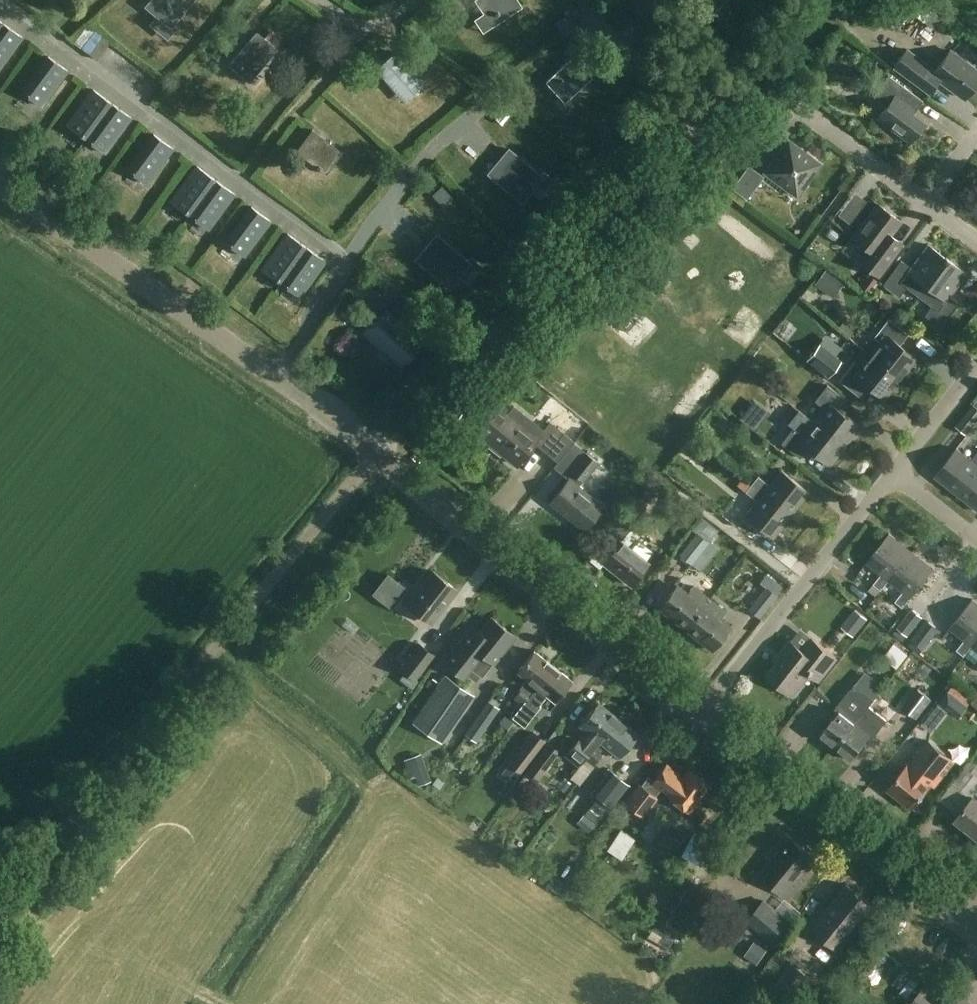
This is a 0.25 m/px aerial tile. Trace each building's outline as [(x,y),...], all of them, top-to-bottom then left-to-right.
[(141,3),(165,25),(188,0),(144,0),(141,3)] [(518,0),(476,0),(493,26),(522,6),(518,0)] [(80,39),(98,52),(111,34),(92,21),(80,39)] [(0,27),(0,67),(22,37),(3,23),(0,27)] [(275,53),(253,35),(229,65),(250,83),(275,53)] [(907,49),(894,66),(929,93),(940,79),(965,98),(976,82),(976,71),(950,51),(935,70),(907,49)] [(424,86),(395,52),(377,68),(405,102),(424,86)] [(67,71),(48,56),(22,92),(41,106),(67,71)] [(593,77),(574,56),(546,81),(565,102),(593,77)] [(924,101),(889,75),(874,96),(887,106),(879,117),(911,141),(917,133),(922,132),(922,127),(925,123),(913,115),(924,101)] [(85,138),(111,103),(92,89),(66,124),(85,138)] [(130,117),(111,103),(85,138),(104,152),(130,117)] [(344,152),(313,129),(296,151),(327,174),(344,152)] [(172,148),(153,134),(127,169),(146,183),(172,148)] [(821,164),(789,140),(765,172),(797,196),(821,164)] [(509,149),(488,173),(522,201),(542,177),(509,149)] [(189,215),(215,179),(196,165),(170,201),(189,215)] [(764,176),(749,165),(732,188),(747,199),(764,176)] [(189,215),(207,229),(234,193),(215,179),(189,215)] [(902,221),(878,203),(852,238),(867,248),(858,260),(879,276),(903,244),(891,235),(902,221)] [(270,220),(251,206),(224,241),(243,255),(270,220)] [(306,247),(287,233),(261,269),(280,282),(306,247)] [(437,235),(416,259),(450,287),(471,263),(437,235)] [(920,296),(948,258),(928,244),(911,267),(902,260),(883,285),(900,297),(907,287),(920,296)] [(325,260),(306,247),(280,282),(299,296),(325,260)] [(967,273),(948,258),(920,296),(932,305),(925,315),(941,327),(960,303),(950,296),(967,273)] [(423,345),(385,309),(364,332),(402,367),(423,345)] [(872,355),(900,377),(916,358),(900,345),(909,334),(889,319),(875,337),(882,343),(872,355)] [(825,378),(830,373),(833,376),(850,360),(831,341),(809,362),(825,378)] [(884,398),(900,377),(872,355),(862,368),(855,362),(840,381),(860,396),(868,386),(884,398)] [(825,409),(815,421),(846,446),(861,427),(839,409),(847,399),(828,385),(815,401),(825,409)] [(559,461),(574,441),(562,431),(549,422),(545,428),(514,403),(507,413),(497,405),(477,430),(504,451),(503,453),(517,464),(535,442),(559,461)] [(974,404),(956,426),(967,435),(976,422),(976,406),(974,404)] [(753,421),(765,426),(770,411),(759,406),(753,421)] [(657,418),(662,434),(672,431),(666,415),(657,418)] [(830,466),(846,446),(815,421),(806,433),(796,425),(781,443),(800,458),(808,449),(830,466)] [(600,461),(574,441),(559,461),(554,467),(568,478),(550,501),(584,528),(602,506),(579,487),(600,461)] [(959,493),(976,469),(976,454),(973,459),(957,447),(935,474),(959,493)] [(959,493),(976,508),(976,469),(959,493)] [(753,483),(792,514),(810,491),(783,470),(770,485),(758,476),(753,483)] [(792,514),(753,483),(748,489),(759,499),(746,515),(773,537),(792,514)] [(645,509),(636,502),(605,542),(614,549),(603,562),(631,584),(649,562),(620,540),(645,509)] [(718,530),(701,518),(692,530),(696,532),(680,554),(692,564),(718,530)] [(883,590),(891,579),(912,551),(891,534),(869,562),(884,573),(876,583),(883,590)] [(929,548),(941,556),(948,545),(937,537),(929,548)] [(891,579),(905,591),(897,601),(906,607),(935,569),(912,551),(891,579)] [(861,582),(872,587),(879,572),(868,567),(861,582)] [(457,591),(433,570),(416,591),(414,589),(405,600),(431,622),(457,591)] [(782,588),(773,580),(749,610),(758,617),(782,588)] [(687,628),(711,599),(695,585),(689,593),(678,585),(660,607),(687,628)] [(727,612),(711,599),(687,628),(714,649),(731,627),(721,619),(727,612)] [(976,641),(976,602),(973,599),(952,627),(967,639),(959,649),(967,656),(975,646),(974,645),(976,641)] [(923,616),(913,608),(894,634),(905,641),(923,616)] [(856,610),(843,627),(854,636),(868,620),(856,610)] [(516,635),(492,616),(481,630),(472,623),(453,647),(455,650),(445,661),(463,675),(470,666),(481,676),(493,661),(494,662),(516,635)] [(939,629),(927,620),(908,646),(921,655),(939,629)] [(838,658),(813,638),(804,649),(792,640),(780,655),(784,658),(770,676),(794,695),(811,673),(820,680),(838,658)] [(434,654),(418,642),(399,667),(415,679),(434,654)] [(899,643),(889,658),(904,669),(915,654),(899,643)] [(512,695),(521,703),(553,665),(534,649),(517,670),(527,678),(512,695)] [(571,680),(553,665),(521,703),(523,704),(512,717),(525,726),(541,705),(540,704),(547,694),(555,700),(571,680)] [(474,695),(445,675),(412,722),(442,743),(474,695)] [(936,692),(924,682),(904,707),(916,717),(936,692)] [(820,734),(837,747),(876,699),(857,684),(851,691),(838,707),(840,709),(820,734)] [(949,691),(939,704),(960,719),(969,707),(949,691)] [(876,699),(837,747),(852,760),(871,736),(874,738),(887,721),(870,707),(876,699)] [(499,708),(488,700),(465,735),(477,742),(499,708)] [(564,756),(578,767),(586,758),(618,717),(599,701),(581,724),(587,729),(564,756)] [(639,734),(618,717),(586,758),(594,764),(602,755),(597,751),(604,743),(620,756),(639,734)] [(545,741),(534,732),(508,764),(520,773),(545,741)] [(945,752),(933,742),(916,763),(912,760),(890,788),(913,808),(933,784),(924,777),(945,752)] [(559,752),(548,743),(526,772),(537,781),(559,752)] [(710,784),(689,768),(683,776),(667,764),(654,780),(648,775),(626,804),(641,815),(661,788),(669,794),(668,795),(689,811),(710,784)] [(966,768),(955,783),(941,800),(960,815),(957,818),(976,833),(976,777),(976,776),(966,768)] [(621,778),(610,770),(591,793),(603,802),(621,778)] [(635,839),(620,829),(607,850),(622,860),(635,839)] [(818,859),(792,838),(762,875),(790,898),(804,881),(802,879),(818,859)] [(876,907),(848,884),(813,927),(840,949),(876,907)] [(791,922),(764,900),(747,921),(774,943),(791,922)] [(868,998),(880,1003),(883,1003),(913,948),(899,941),(868,998)] [(766,942),(748,952),(755,965),(774,954),(766,942)] [(790,963),(769,989),(788,1003),(792,1003),(811,980),(790,963)] [(919,994),(911,1003),(932,1003),(919,994)]
